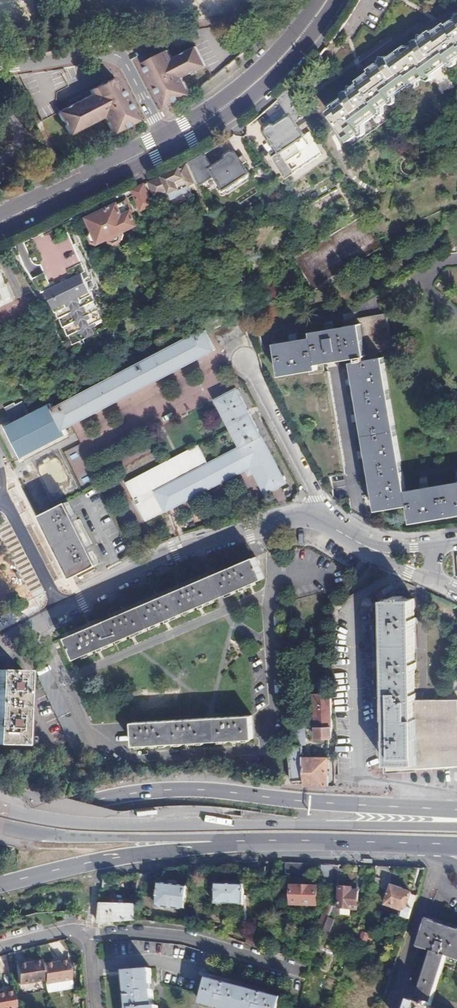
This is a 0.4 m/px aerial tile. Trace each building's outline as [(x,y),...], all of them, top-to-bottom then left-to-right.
[(369,6),(382,15),(392,0),(373,0),(369,6)] [(452,12),(452,18),(444,24),(445,26),(432,34),(428,30),(422,35),(415,34),(414,40),(410,43),(413,46),(409,49),(407,47),(391,59),(389,55),(386,57),(378,57),(377,63),(370,68),(373,74),(361,83),(360,81),(352,86),(346,85),(346,91),(342,93),(346,99),(334,108),(335,110),(330,114),(348,138),(361,129),(358,125),(380,109),(378,106),(390,97),(389,94),(411,78),(413,81),(425,72),(427,74),(448,58),(450,60),(456,55),(456,13),(452,12)] [(133,38),(124,39),(124,41),(128,47),(136,42),(133,38)] [(168,51),(143,64),(167,107),(182,99),(191,94),(183,78),(207,65),(197,46),(173,59),(168,51)] [(55,69),(63,89),(64,91),(67,89),(64,84),(68,83),(61,68),(55,69)] [(55,69),(18,74),(39,122),(51,116),(42,96),(63,89),(55,69)] [(91,97),(70,107),(79,128),(101,117),(109,133),(110,136),(136,123),(118,89),(114,80),(88,92),(91,97)] [(291,85),(278,96),(290,114),(274,123),(270,122),(265,125),(264,129),(274,146),(265,151),(281,178),(288,174),(300,167),(298,164),(319,151),(305,126),(299,129),(295,121),(307,114),(291,85)] [(42,96),(51,116),(56,114),(57,113),(55,108),(55,94),(64,91),(63,89),(42,96)] [(56,114),(66,134),(79,128),(70,107),(57,113),(56,114)] [(190,160),(205,191),(215,185),(221,194),(225,195),(228,193),(252,177),(234,150),(230,149),(225,152),(225,157),(213,165),(204,152),(190,160)] [(298,164),(300,167),(321,154),(319,151),(298,164)] [(188,186),(195,183),(186,163),(149,181),(158,200),(167,196),(170,201),(191,192),(188,186)] [(155,203),(145,183),(133,189),(143,209),(155,203)] [(138,223),(127,199),(114,205),(113,205),(111,206),(89,217),(101,241),(138,223)] [(88,338),(95,335),(92,327),(94,326),(94,322),(105,317),(101,307),(98,302),(96,298),(93,292),(91,288),(89,282),(87,278),(84,271),(71,278),(72,281),(62,285),(61,282),(48,288),(51,295),(53,300),(55,305),(57,309),(60,315),(62,319),(64,324),(69,334),(80,329),(81,332),(85,331),(88,338)] [(49,286),(42,273),(32,278),(38,290),(49,286)] [(0,284),(0,306),(9,302),(0,284)] [(92,327),(95,335),(110,328),(105,317),(94,322),(94,326),(92,327)] [(347,325),(348,332),(315,337),(316,344),(277,350),(282,381),(311,376),(327,479),(342,477),(326,371),(320,373),(319,367),(352,361),(353,367),(375,509),(406,505),(409,520),(456,513),(456,483),(404,491),(384,362),(378,363),(377,360),(395,350),(390,319),(347,325)] [(206,325),(53,405),(66,431),(218,353),(206,325)] [(74,345),(88,338),(85,331),(81,332),(80,329),(69,334),(74,345)] [(198,444),(146,472),(125,483),(147,521),(160,514),(244,469),(247,476),(255,472),(265,492),(285,482),(236,388),(216,399),(241,446),(208,463),(198,444)] [(64,435),(48,404),(2,427),(18,458),(64,435)] [(70,492),(52,458),(32,468),(50,503),(70,492)] [(69,501),(43,514),(72,576),(99,564),(69,501)] [(264,578),(255,556),(67,637),(77,658),(264,578)] [(397,770),(418,770),(415,705),(411,597),(377,598),(384,771),(397,770)] [(330,645),(321,645),(322,665),(324,667),(331,667),(330,645)] [(21,674),(0,674),(0,748),(19,749),(21,674)] [(316,738),(333,737),(331,694),(315,695),(316,738)] [(415,705),(418,770),(456,767),(456,701),(415,705)] [(253,737),(251,714),(132,721),(134,744),(150,744),(151,747),(157,747),(157,743),(188,741),(188,744),(194,744),(194,741),(232,738),(232,742),(238,741),(238,737),(253,737)] [(300,717),(286,718),(290,780),(304,781),(304,785),(327,786),(328,758),(304,757),(304,752),(303,752),(303,745),(300,717)] [(316,878),(317,863),(285,861),(285,877),(316,878)] [(331,869),(331,863),(322,863),(321,884),(332,884),(332,875),(332,870),(331,869)] [(388,882),(389,866),(377,866),(376,876),(374,883),(388,882)] [(150,872),(137,873),(137,883),(136,883),(136,891),(148,891),(150,872)] [(186,908),(188,886),(159,883),(157,905),(186,908)] [(243,904),(244,885),(216,884),(215,903),(243,904)] [(317,904),(317,887),(291,886),(291,903),(317,904)] [(358,888),(341,887),(340,908),(350,909),(357,910),(358,888)] [(410,920),(414,909),(408,907),(412,894),(404,892),(405,891),(392,887),(387,905),(404,911),(402,916),(410,920)] [(135,905),(101,903),(97,924),(135,920),(136,905),(135,905)] [(335,919),(329,916),(321,935),(327,937),(335,919)] [(427,918),(417,945),(433,951),(417,999),(412,998),(408,1007),(436,1007),(431,1004),(448,955),(456,958),(456,928),(427,918)] [(372,936),(357,931),(355,937),(370,942),(372,936)] [(43,960),(43,957),(32,958),(23,959),(16,960),(19,981),(45,977),(43,960)] [(45,977),(46,980),(71,977),(69,957),(58,958),(50,959),(43,960),(45,977)] [(158,1005),(154,1004),(151,969),(124,970),(128,1007),(131,1007),(158,1007),(158,1005)] [(283,997),(208,978),(202,1003),(221,1007),(280,1007),(283,997)] [(16,1005),(14,991),(0,993),(0,1007),(5,1007),(16,1005)]
